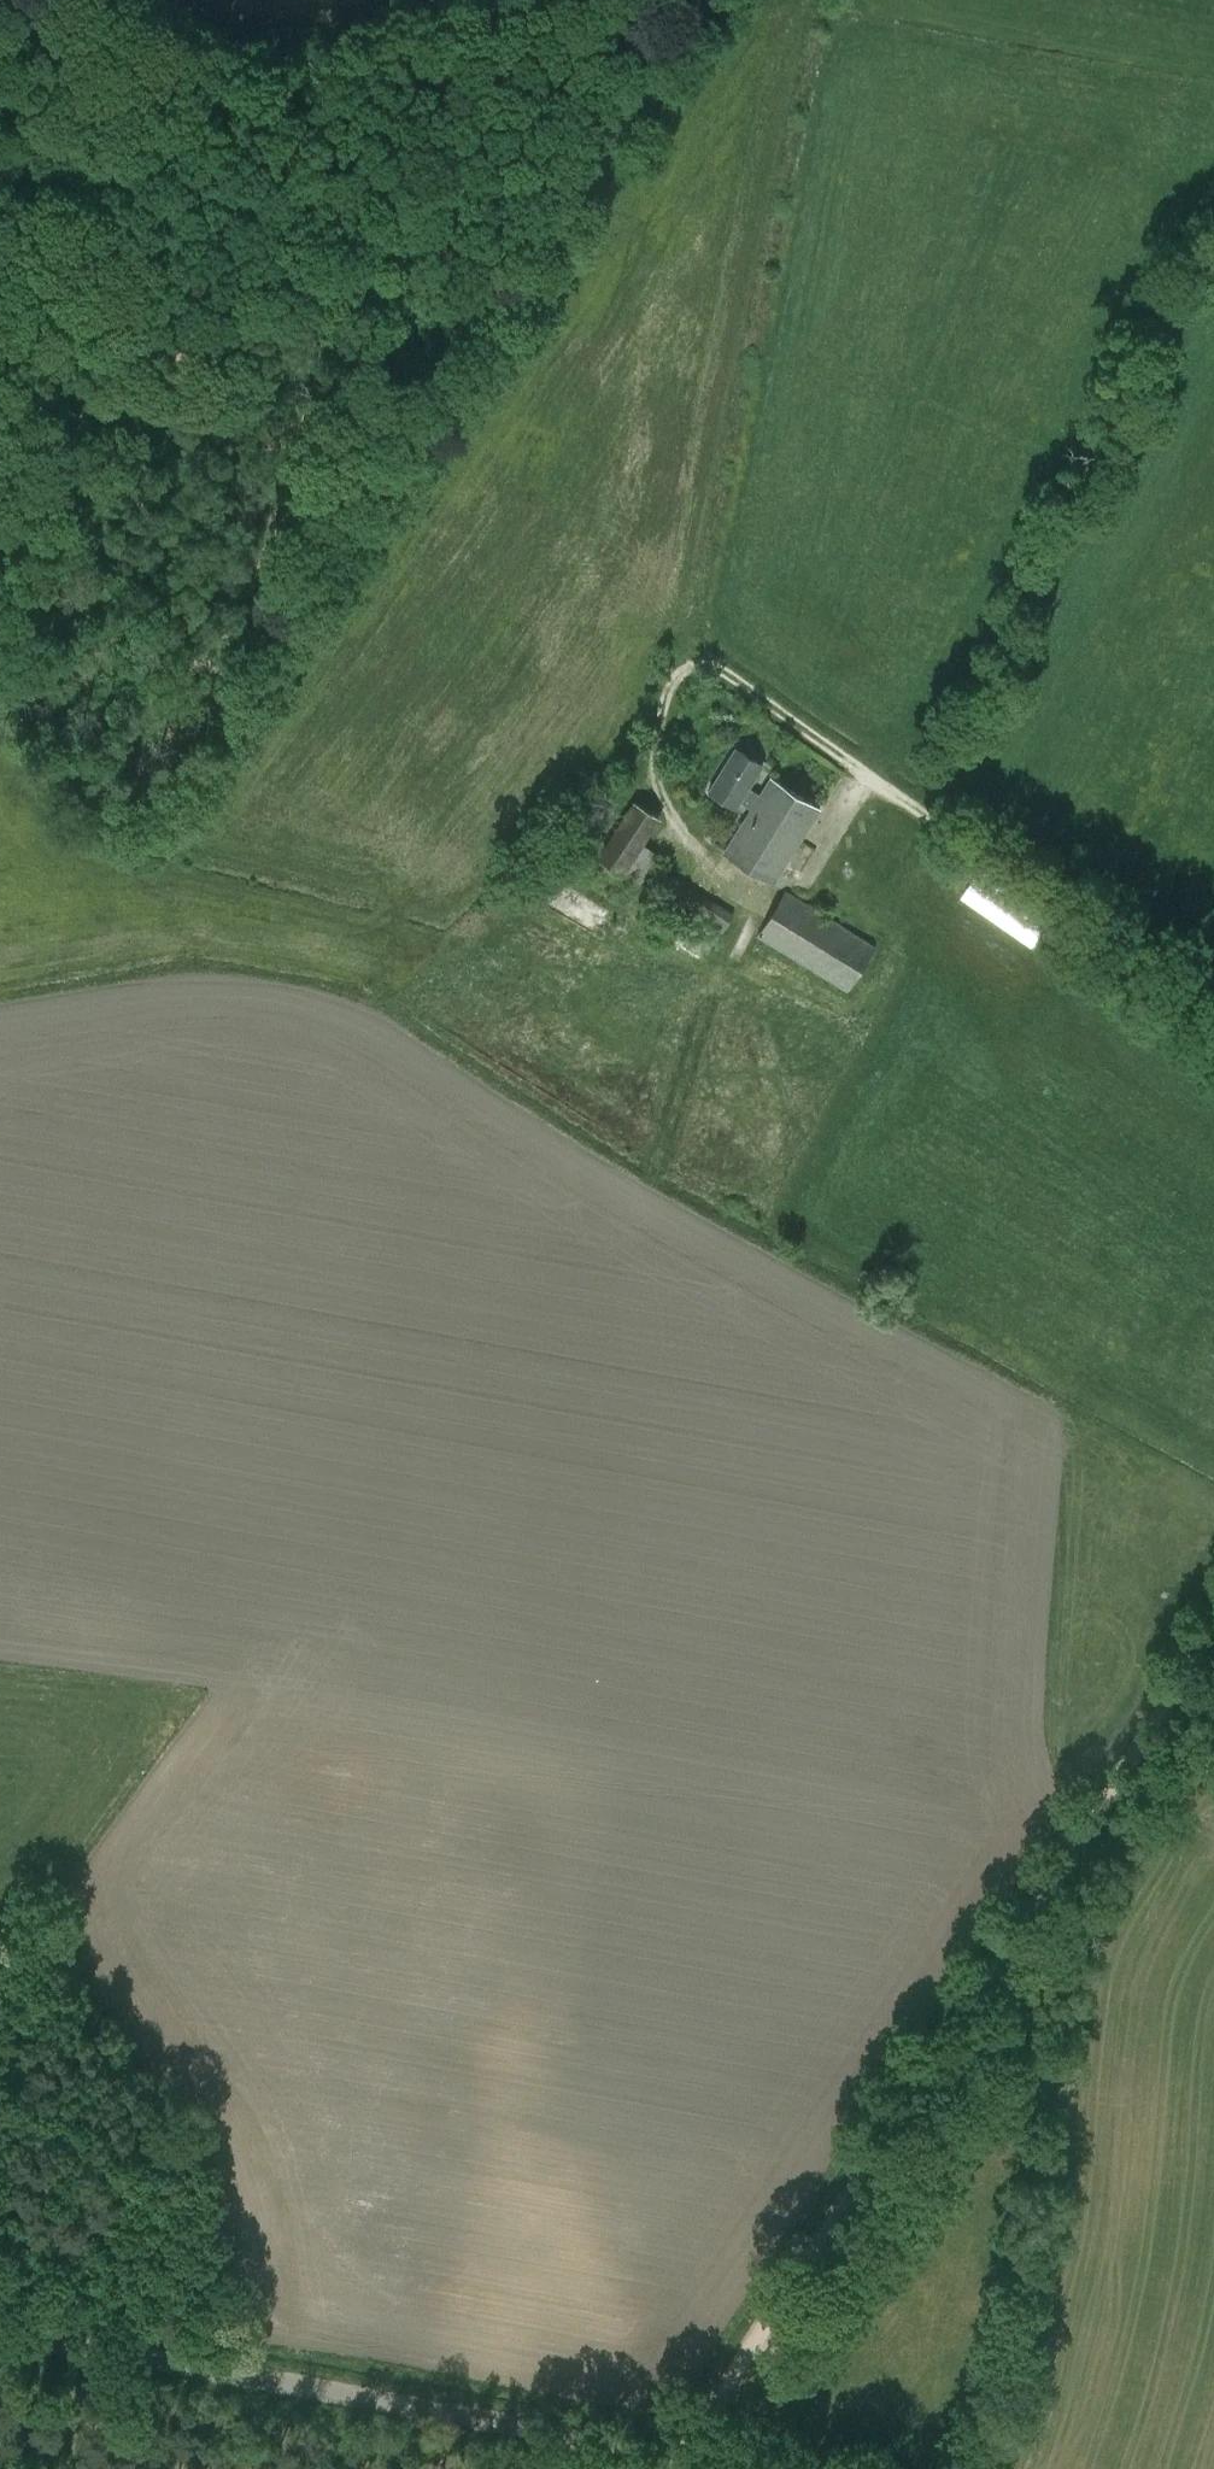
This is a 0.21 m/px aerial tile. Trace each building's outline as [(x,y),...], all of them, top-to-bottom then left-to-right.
[(709,792),(735,808),(740,801),(752,810),(724,854),(772,884),(819,810),(771,780),(761,795),(749,787),(762,766),(736,749),(709,792)] [(583,850),(639,886),(661,854),(645,843),(660,819),(630,800),(605,842),(593,835),(583,850)] [(657,897),(719,937),(735,912),(673,872),(657,897)] [(961,897),(1034,948),(1052,922),(979,873),(961,897)] [(758,937),(847,992),(876,949),(786,893),(758,937)]
